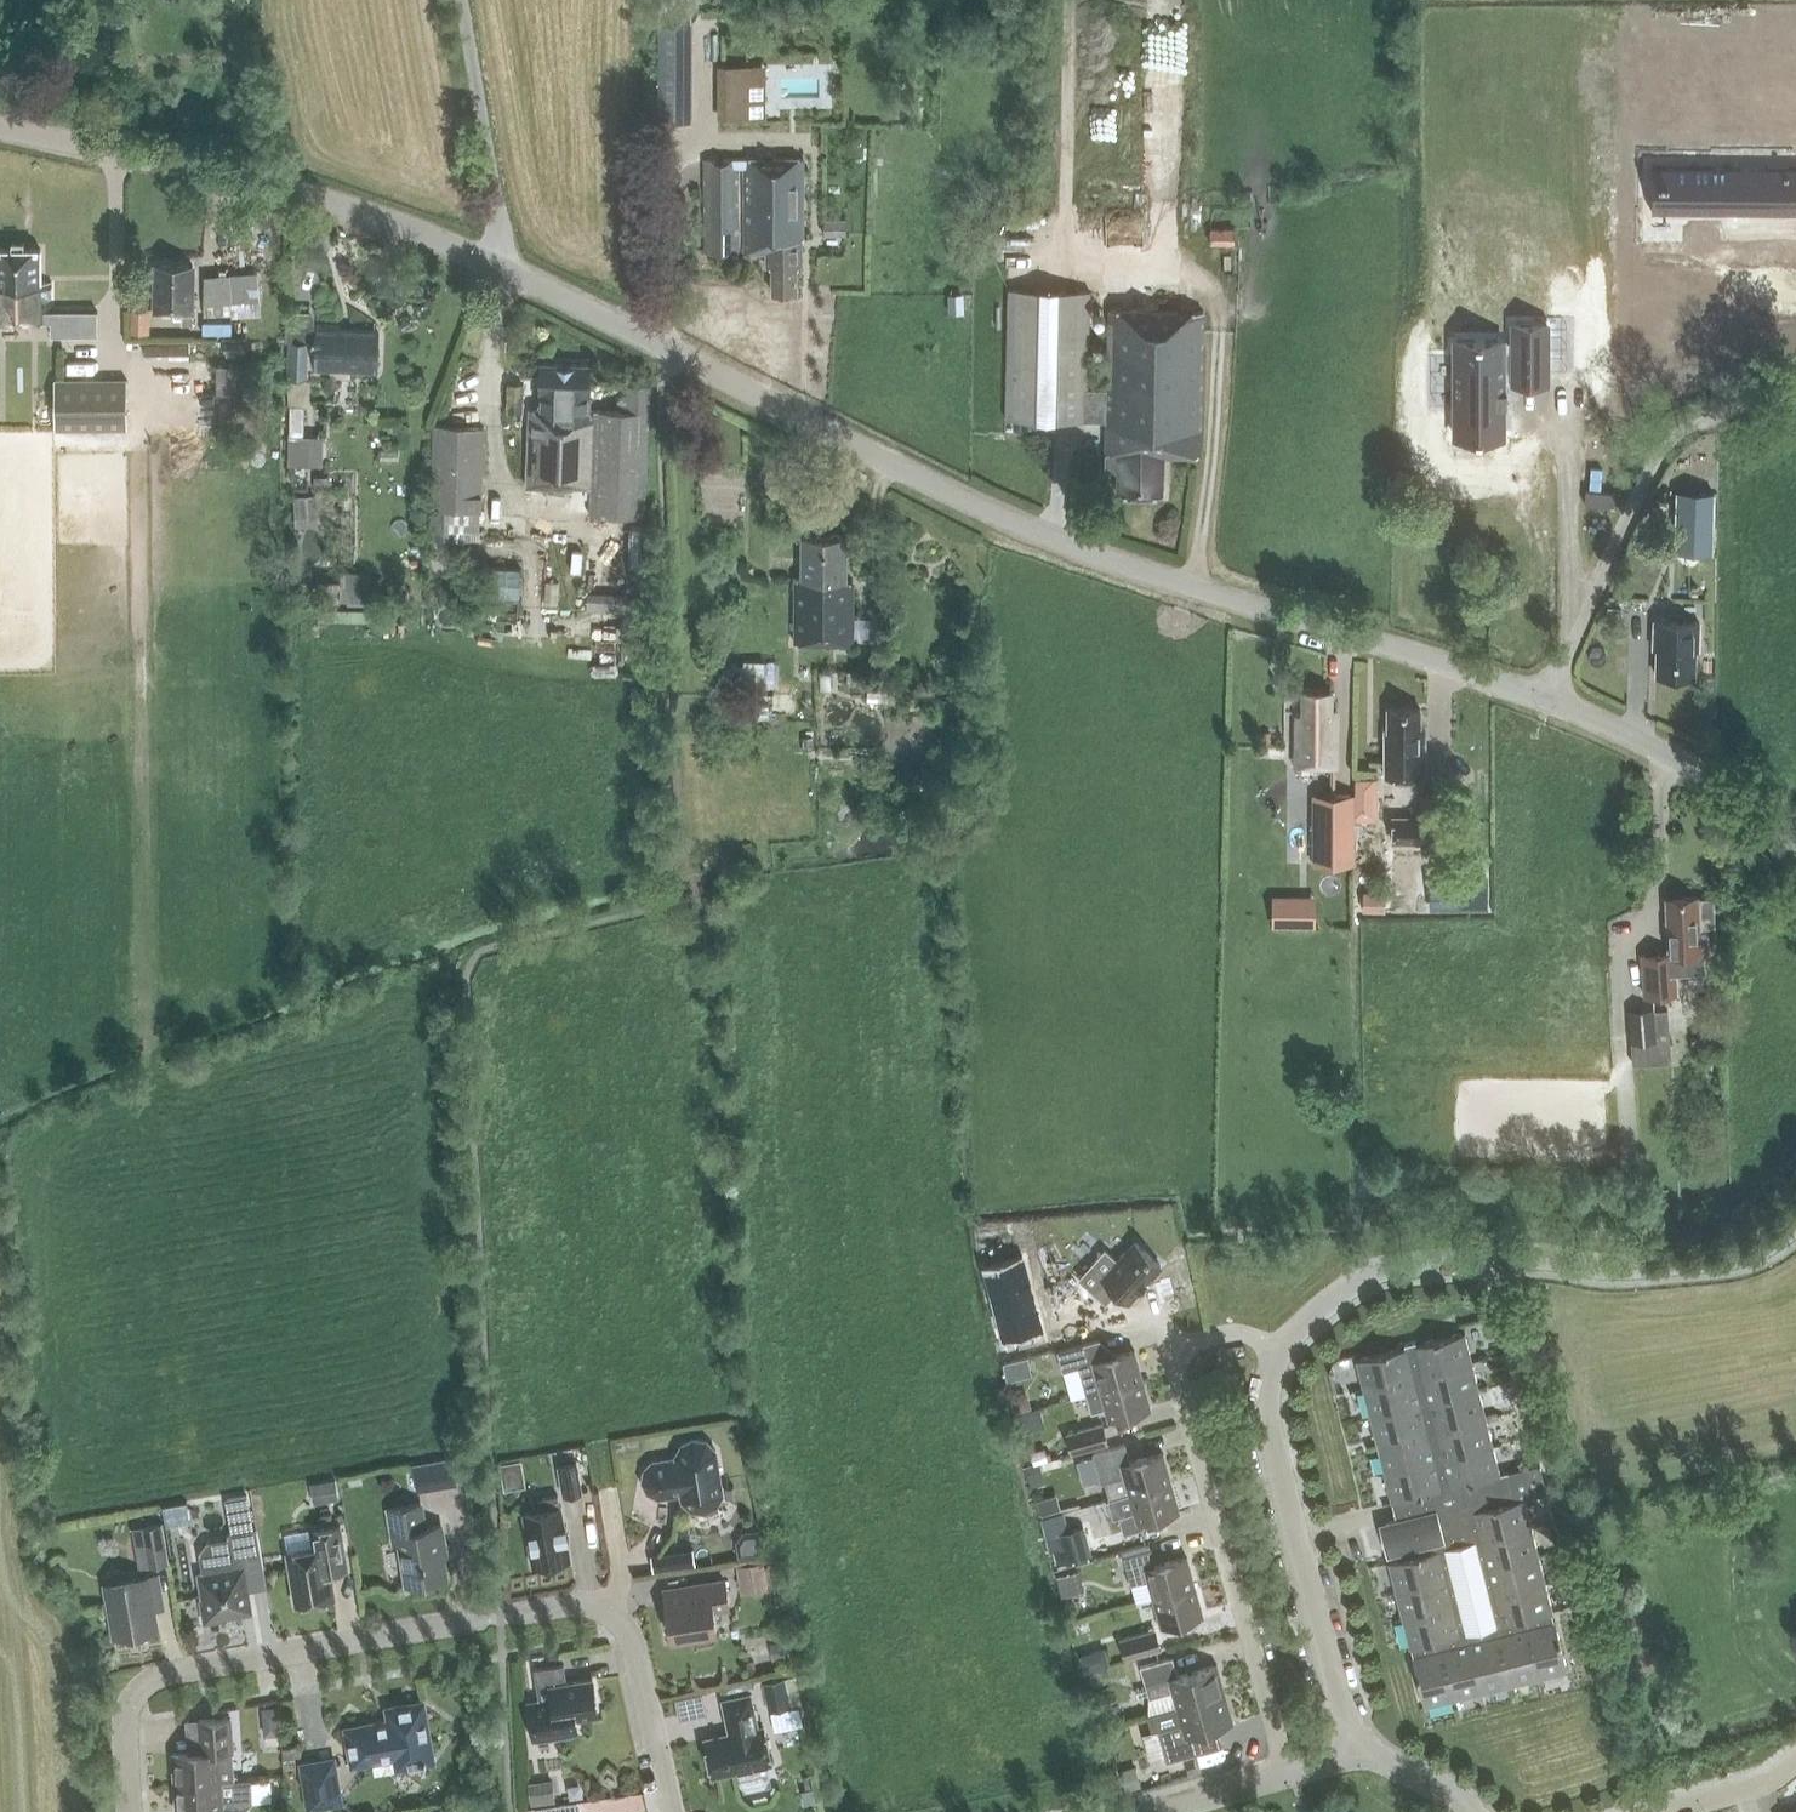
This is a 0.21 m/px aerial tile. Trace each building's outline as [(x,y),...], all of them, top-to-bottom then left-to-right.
[(691,24),(658,24),(657,121),(690,122),(691,24)] [(718,115),(752,115),(752,97),(766,97),(766,62),(718,62),(718,115)] [(801,240),(804,240),(803,160),(702,161),(703,255),(736,255),(735,169),(742,169),(743,255),(764,255),(764,268),(770,268),(770,294),(794,294),(794,267),(801,267),(801,240)] [(1654,170),(1660,170),(1660,211),(1654,211),(1654,213),(1739,213),(1739,168),(1654,168),(1654,170)] [(1768,213),(1795,213),(1795,168),(1768,168),(1768,213)] [(846,234),(846,218),(822,218),(822,234),(846,234)] [(1234,243),(1234,228),(1209,228),(1209,243),(1234,243)] [(23,343),(23,321),(49,320),(49,282),(39,283),(39,252),(0,252),(0,343),(23,343)] [(194,313),(194,294),(192,294),(192,266),(156,266),(155,293),(153,293),(152,313),(181,314),(181,326),(192,326),(192,313),(194,313)] [(235,315),(262,314),(260,268),(204,270),(205,301),(235,299),(235,315)] [(1105,422),(1104,471),(1115,472),(1115,494),(1161,495),(1162,456),(1198,456),(1201,314),(1107,310),(1106,391),(1086,391),(1088,292),(1007,291),(1005,421),(1086,422),(1105,422)] [(1483,435),(1505,435),(1504,378),(1514,378),(1514,380),(1548,380),(1548,322),(1514,322),(1514,344),(1504,344),(1504,342),(1455,342),(1456,435),(1477,435),(1477,436),(1483,436),(1483,435)] [(375,373),(377,335),(336,333),(336,329),(314,328),(314,348),(304,347),(289,346),(287,380),(303,381),(303,370),(375,373)] [(189,343),(144,343),(144,355),(189,355),(189,343)] [(538,396),(538,411),(529,410),(525,487),(568,489),(568,486),(590,487),(589,516),(643,518),(648,388),(626,387),(625,413),(592,412),(592,413),(586,412),(588,365),(539,363),(538,396)] [(248,441),(248,393),(248,366),(216,366),(216,441),(248,441)] [(126,379),(53,379),(53,430),(126,430),(126,379)] [(309,381),(287,381),(287,464),(307,464),(307,436),(302,436),(302,405),(309,405),(309,381)] [(480,530),(482,426),(432,425),(429,529),(429,538),(461,539),(477,539),(477,530),(480,530)] [(293,496),(294,519),(317,518),(316,495),(293,496)] [(1685,551),(1708,551),(1707,520),(1684,520),(1685,551)] [(894,611),(852,611),(852,584),(844,584),(844,539),(801,539),(801,577),(793,577),(793,643),(852,643),(852,635),(894,635),(894,611)] [(488,596),(517,598),(520,570),(490,567),(488,596)] [(341,569),(342,597),(372,596),(371,568),(341,569)] [(319,595),(341,592),(339,577),(317,580),(319,595)] [(1697,649),(1698,623),(1653,622),(1652,648),(1655,648),(1655,676),(1693,677),(1693,649),(1697,649)] [(1296,765),(1335,765),(1336,720),(1330,720),(1330,693),(1302,692),(1302,715),(1296,715),(1296,765)] [(1384,730),(1384,776),(1423,776),(1424,730),(1419,726),(1419,709),(1387,709),(1387,730),(1384,730)] [(1313,819),(1313,865),(1352,865),(1353,796),(1328,795),(1328,818),(1313,818),(1313,819)] [(1449,795),(1421,795),(1421,817),(1391,817),(1391,843),(1421,843),(1421,849),(1449,849),(1449,795)] [(1315,925),(1316,893),(1269,892),(1268,924),(1315,925)] [(1704,972),(1703,952),(1706,952),(1705,926),(1715,925),(1713,896),(1665,898),(1667,953),(1640,954),(1642,994),(1665,993),(1674,993),(1673,973),(1704,972)] [(1654,1008),(1626,1010),(1628,1042),(1630,1042),(1656,1041),(1654,1008)] [(1656,1041),(1630,1042),(1632,1065),(1671,1062),(1669,1040),(1656,1041)] [(1082,1280),(1092,1289),(1091,1291),(1105,1304),(1116,1291),(1127,1301),(1160,1265),(1135,1243),(1107,1273),(1097,1263),(1082,1280)] [(982,1268),(1001,1338),(1040,1327),(1021,1257),(982,1268)] [(1464,1333),(1356,1360),(1396,1520),(1389,1522),(1398,1559),(1388,1562),(1424,1706),(1566,1671),(1523,1498),(1514,1500),(1507,1472),(1499,1474),(1464,1333)] [(1078,1367),(1085,1395),(1142,1379),(1134,1350),(1104,1358),(1099,1340),(1057,1352),(1062,1371),(1078,1367)] [(1150,1408),(1142,1379),(1085,1395),(1090,1412),(1104,1408),(1108,1419),(1150,1408)] [(1030,1409),(1026,1393),(1010,1397),(1014,1413),(1030,1409)] [(1108,1443),(1102,1422),(1064,1432),(1070,1453),(1108,1443)] [(715,1505),(721,1494),(714,1450),(705,1441),(692,1439),(681,1445),(675,1456),(675,1458),(652,1462),(643,1470),(641,1481),(647,1492),(657,1497),(680,1493),(681,1500),(690,1509),(703,1511),(715,1505)] [(1107,1499),(1128,1493),(1170,1482),(1162,1453),(1129,1462),(1124,1444),(1092,1453),(1100,1482),(1104,1481),(1109,1498),(1106,1499),(1107,1499)] [(1047,1460),(1044,1448),(1030,1451),(1033,1464),(1047,1460)] [(455,1480),(452,1457),(422,1462),(425,1485),(455,1480)] [(562,1495),(580,1492),(575,1463),(557,1466),(562,1495)] [(338,1499),(335,1479),(310,1484),(313,1503),(338,1499)] [(1170,1482),(1128,1493),(1107,1499),(1111,1519),(1118,1517),(1123,1534),(1143,1528),(1141,1521),(1178,1510),(1170,1482)] [(202,1573),(197,1574),(202,1600),(199,1600),(203,1623),(226,1619),(225,1616),(251,1612),(244,1576),(263,1572),(255,1529),(254,1530),(248,1495),(224,1499),(230,1534),(226,1535),(227,1539),(206,1542),(199,1552),(202,1573)] [(531,1566),(570,1559),(560,1507),(559,1507),(557,1495),(537,1498),(539,1510),(522,1513),(531,1566)] [(399,1543),(406,1584),(445,1578),(439,1547),(443,1546),(440,1524),(423,1527),(418,1503),(386,1509),(392,1544),(399,1543)] [(1060,1509),(1040,1515),(1046,1536),(1056,1533),(1064,1562),(1091,1555),(1083,1526),(1066,1531),(1060,1509)] [(168,1562),(162,1522),(131,1528),(137,1567),(168,1562)] [(346,1568),(344,1557),(339,1526),(310,1531),(313,1548),(286,1553),(295,1604),(333,1598),(329,1571),(346,1568)] [(735,1542),(737,1557),(761,1553),(757,1530),(742,1532),(735,1542)] [(1147,1580),(1152,1597),(1194,1586),(1186,1557),(1155,1566),(1151,1549),(1123,1556),(1130,1584),(1147,1580)] [(693,1550),(674,1554),(676,1568),(696,1565),(693,1550)] [(768,1590),(763,1560),(735,1565),(740,1595),(768,1590)] [(155,1628),(151,1611),(165,1609),(159,1576),(105,1585),(114,1635),(155,1628)] [(728,1608),(724,1581),(663,1590),(668,1619),(665,1621),(663,1625),(664,1628),(666,1631),(670,1632),(670,1637),(691,1633),(692,1639),(696,1642),(709,1641),(711,1636),(711,1630),(715,1630),(712,1610),(728,1608)] [(1194,1586),(1152,1597),(1160,1626),(1202,1615),(1194,1586)] [(1161,1649),(1156,1629),(1118,1639),(1124,1659),(1161,1649)] [(1148,1698),(1147,1715),(1224,1694),(1216,1665),(1177,1676),(1172,1657),(1139,1666),(1148,1698)] [(578,1732),(575,1718),(597,1714),(591,1679),(566,1683),(563,1664),(533,1669),(538,1701),(528,1702),(533,1738),(578,1732)] [(1109,1679),(1106,1669),(1087,1674),(1090,1684),(1109,1679)] [(773,1725),(801,1720),(798,1705),(801,1704),(795,1676),(761,1682),(767,1710),(770,1710),(773,1725)] [(712,1776),(770,1763),(762,1726),(756,1728),(749,1694),(722,1700),(729,1733),(704,1739),(712,1776)] [(1232,1722),(1224,1694),(1147,1715),(1157,1729),(1166,1761),(1199,1752),(1193,1733),(1232,1722)] [(352,1764),(395,1756),(397,1766),(421,1762),(422,1765),(425,1764),(425,1762),(431,1761),(421,1703),(387,1709),(389,1721),(346,1729),(352,1764)] [(172,1754),(174,1783),(220,1780),(220,1782),(234,1781),(229,1718),(198,1720),(200,1752),(172,1754)] [(344,1805),(336,1755),(298,1761),(306,1811),(344,1805)] [(1144,1790),(1140,1775),(1123,1779),(1128,1794),(1144,1790)] [(532,1803),(556,1801),(554,1778),(530,1781),(532,1803)] [(220,1782),(220,1780),(174,1783),(175,1811),(212,1810),(213,1811),(242,1811),(241,1807),(246,1806),(252,1801),(250,1780),(234,1781),(220,1782)]
